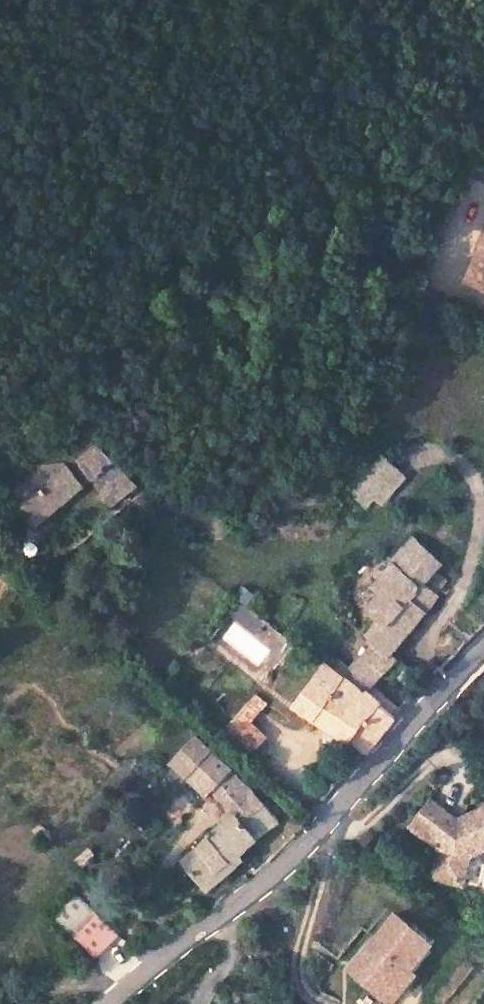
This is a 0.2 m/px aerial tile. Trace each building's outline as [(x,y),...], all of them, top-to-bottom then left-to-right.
[(470,268),(483,273),(483,233),(470,268)] [(465,280),(483,288),(483,273),(470,268),(465,280)] [(49,465),(9,501),(32,527),(88,477),(110,504),(134,483),(97,446),(77,458),(49,465)] [(365,477),(377,488),(373,493),(378,498),(401,472),(382,456),(365,477)] [(350,493),(363,504),(373,493),(377,488),(365,477),(350,493)] [(388,653),(438,594),(434,591),(445,578),(433,567),(440,559),(411,535),(390,559),(393,561),(384,572),(389,577),(396,583),(386,593),(386,594),(385,595),(384,594),(377,594),(372,597),(371,599),(370,605),(372,611),(376,615),(381,616),(365,634),(369,637),(388,653)] [(396,583),(389,577),(384,572),(373,584),(386,594),(386,593),(396,583)] [(242,584),(235,594),(247,603),(255,593),(242,584)] [(346,666),(339,675),(363,693),(365,691),(375,676),(391,655),(388,653),(369,637),(346,666)] [(337,658),(329,668),(339,675),(346,666),(337,658)] [(329,668),(322,662),(293,704),(328,729),(325,734),(324,738),(325,744),(327,750),(329,754),(332,757),(337,760),(341,761),(343,762),(349,761),(358,758),(360,755),(361,755),(363,752),(347,741),(366,720),(354,711),(368,693),(365,691),(363,693),(339,675),(329,668)] [(402,663),(397,669),(416,685),(421,678),(402,663)] [(366,720),(347,741),(363,752),(364,753),(394,714),(368,693),(354,711),(366,720)] [(256,709),(246,701),(213,740),(239,762),(256,744),(239,729),(256,709)] [(233,815),(180,860),(199,884),(208,876),(215,871),(229,859),(235,853),(277,818),(275,815),(277,813),(278,810),(278,807),(276,805),(274,803),(270,803),(268,803),(266,806),(262,800),(260,802),(248,788),(226,807),(233,815)] [(408,825),(437,846),(428,875),(461,883),(470,853),(477,849),(483,846),(483,808),(457,821),(426,799),(408,825)] [(235,853),(229,859),(234,865),(241,860),(235,853)] [(215,871),(208,876),(214,883),(221,877),(215,871)] [(393,914),(348,969),(384,998),(410,968),(429,943),(393,914)] [(384,998),(390,1003),(391,1003),(416,973),(410,968),(384,998)]
